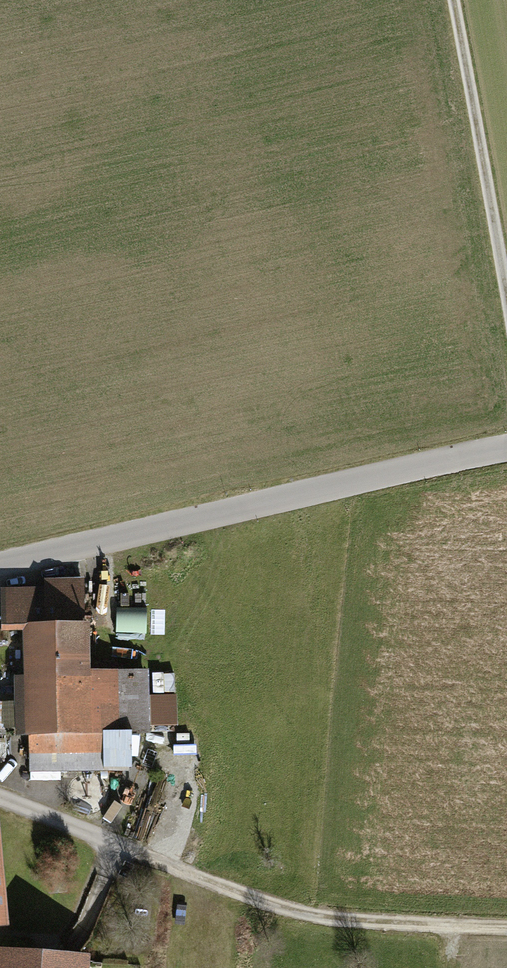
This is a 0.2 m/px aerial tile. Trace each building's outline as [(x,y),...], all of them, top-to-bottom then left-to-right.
[(44,585),(1,586),(1,628),(24,627),(24,619),(83,618),(82,577),(44,577),(44,585)] [(147,603),(114,603),(113,631),(147,631),(147,603)] [(83,618),(24,619),(25,698),(17,701),(17,727),(27,726),(28,769),(101,768),(100,727),(117,727),(115,666),(84,666),(83,618)] [(158,725),(180,724),(179,671),(157,671),(158,725)] [(87,951),(0,946),(0,967),(85,967),(87,951)]
